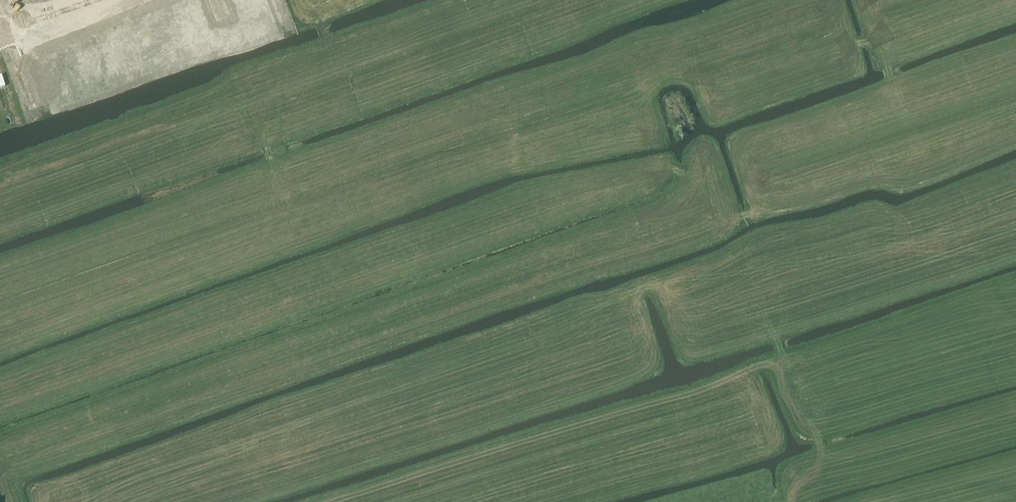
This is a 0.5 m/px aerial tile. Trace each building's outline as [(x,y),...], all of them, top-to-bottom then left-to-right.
[(192,19),(186,21),(190,32),(209,25),(206,17),(209,16),(205,8),(203,9),(200,1),(187,5),(192,19)] [(259,17),(246,22),(250,35),(259,32),(260,34),(268,31),(267,29),(275,26),(268,7),(256,11),(259,17)] [(165,27),(159,29),(163,40),(182,33),(179,25),(182,24),(179,16),(176,17),(173,9),(160,14),(165,27)] [(127,23),(136,47),(153,41),(149,29),(143,31),(139,21),(137,21),(136,19),(128,22),(129,24),(128,25),(127,23)] [(120,38),(114,40),(118,52),(135,46),(136,48),(136,47),(127,23),(125,24),(124,21),(117,24),(118,27),(116,27),(120,38)] [(80,43),(79,43),(88,68),(105,61),(101,49),(95,52),(91,41),(89,42),(88,40),(81,42),(82,45),(80,45),(80,43)] [(72,58),(66,61),(71,72),(87,66),(88,68),(79,43),(77,44),(76,42),(69,45),(70,47),(68,48),(72,58)] [(46,54),(34,59),(37,67),(34,68),(37,76),(40,75),(43,83),(62,76),(57,65),(51,67),(46,54)]
